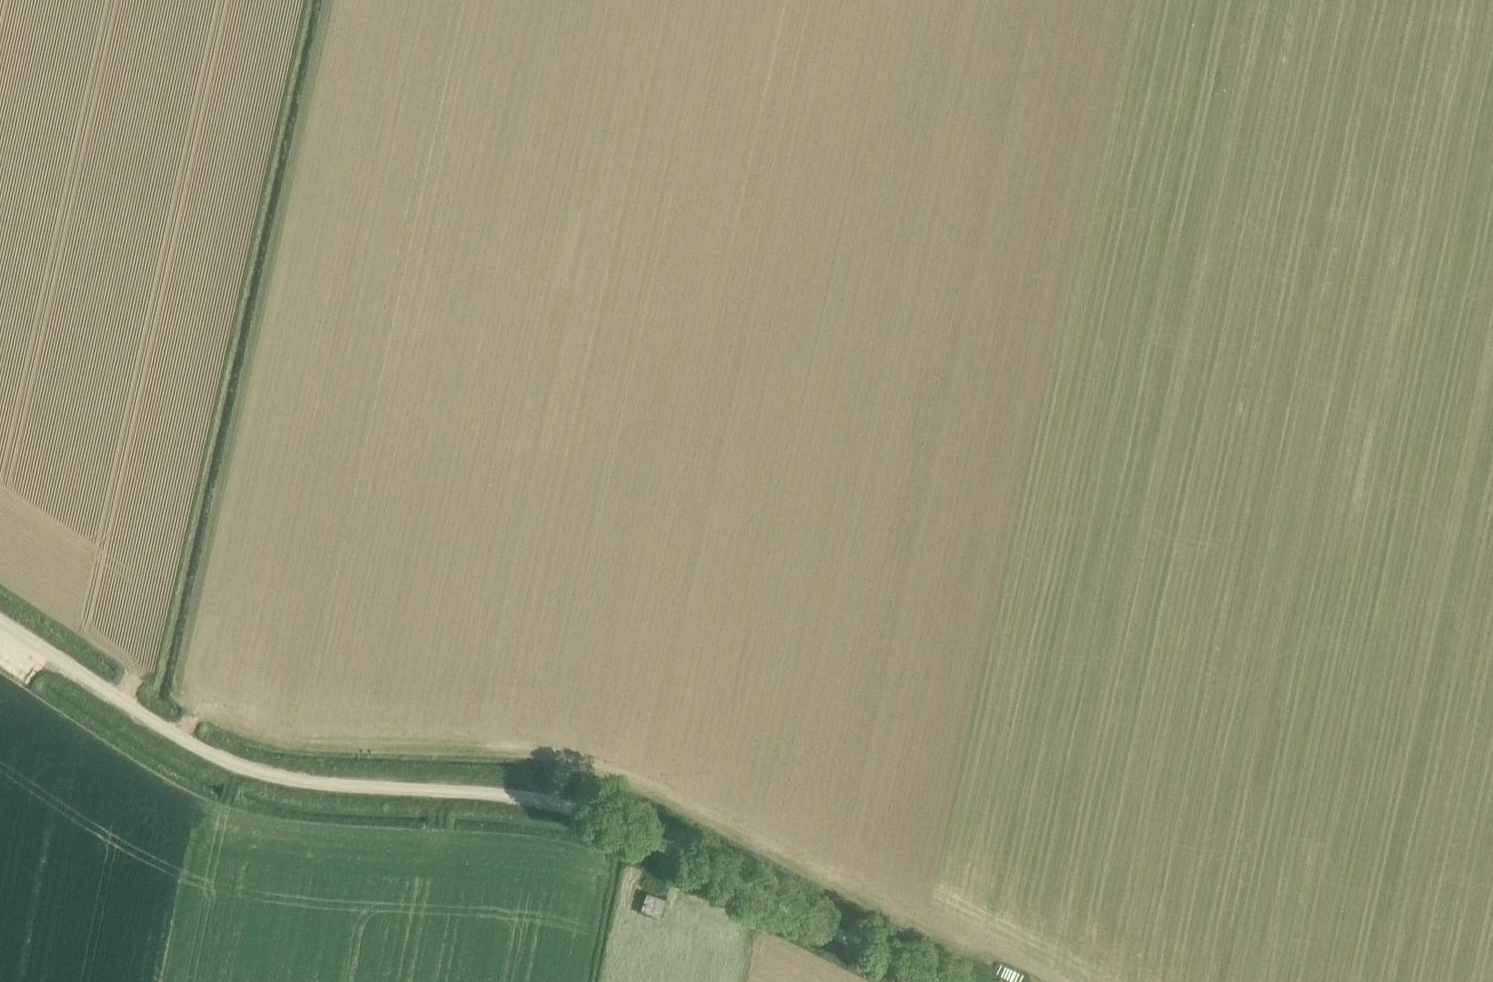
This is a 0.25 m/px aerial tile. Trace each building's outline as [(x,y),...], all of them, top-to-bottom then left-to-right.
[(659,916),(664,898),(648,894),(643,912),(659,916)]
